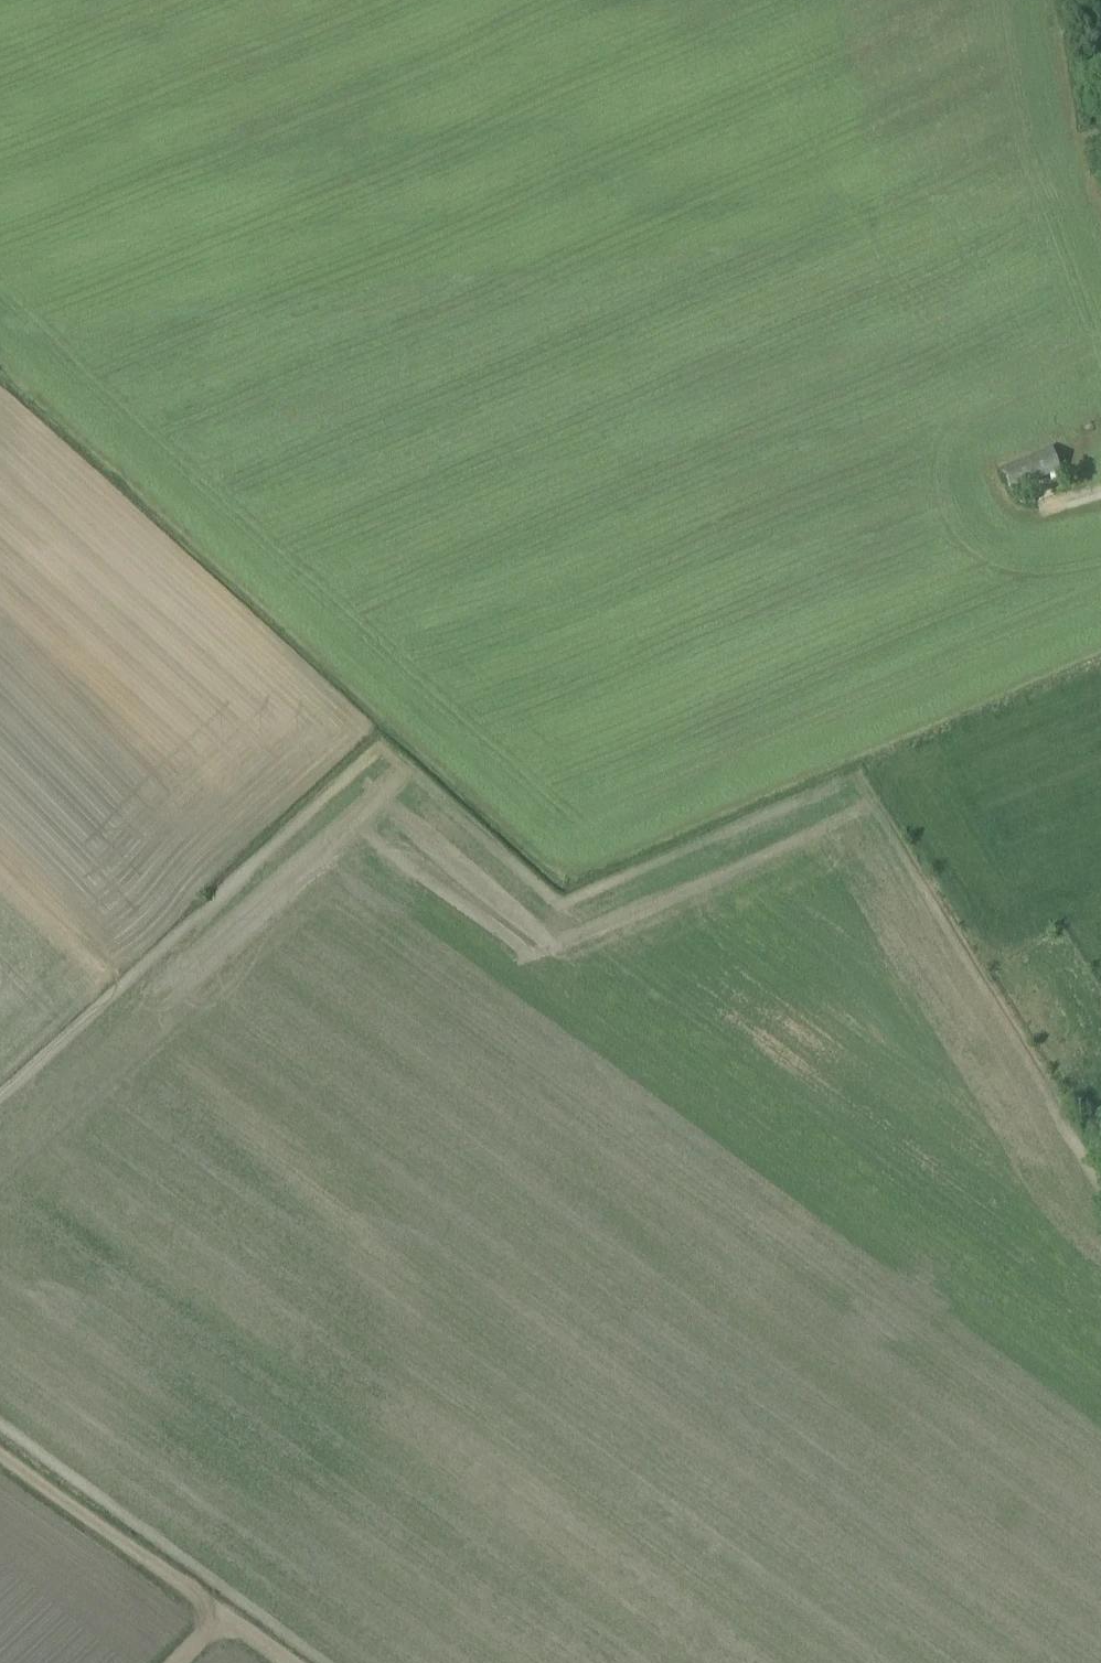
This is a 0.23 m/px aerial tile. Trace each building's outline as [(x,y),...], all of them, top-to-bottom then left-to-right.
[(1010,492),(1060,474),(1052,452),(1002,470),(1010,492)]
